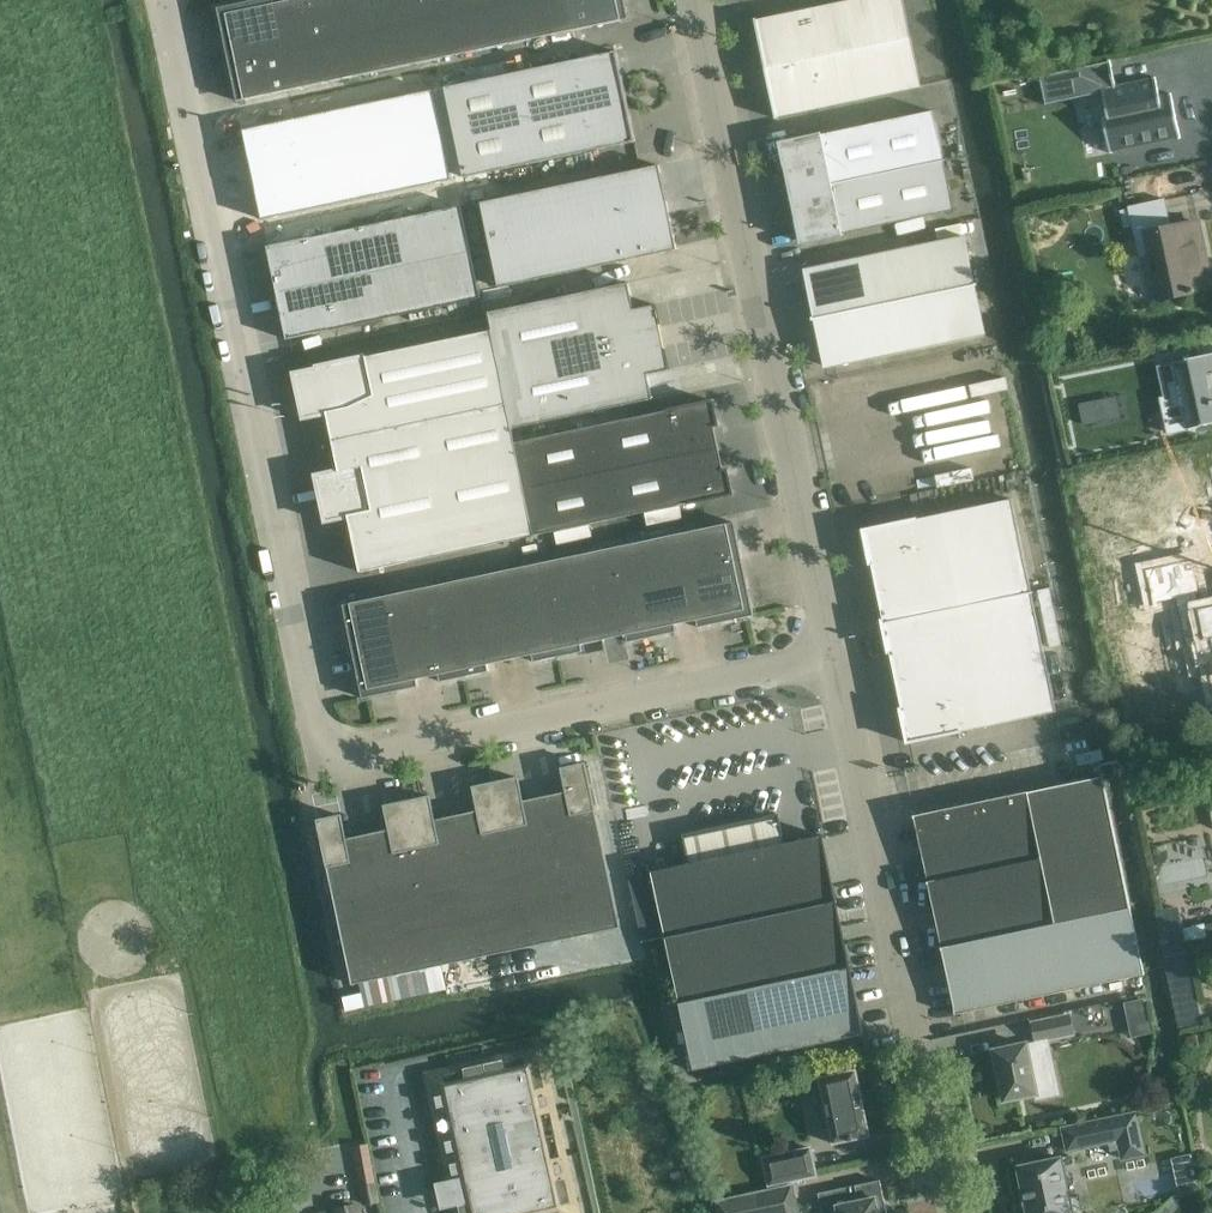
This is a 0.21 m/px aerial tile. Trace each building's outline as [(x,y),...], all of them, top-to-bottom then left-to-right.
[(218,8),(225,44),(232,43),(235,53),(283,43),(274,0),(256,0),(218,8)] [(283,43),(292,90),(339,80),(323,0),(290,0),(275,3),(275,0),(274,0),(283,43)] [(339,80),(386,70),(372,0),(323,0),(339,80)] [(386,70),(433,60),(421,0),(372,0),(386,70)] [(433,60),(480,51),(470,0),(421,0),(433,60)] [(480,51),(527,41),(519,0),(470,0),(480,51)] [(527,41),(574,31),(568,0),(519,0),(527,41)] [(574,31),(629,19),(625,0),(568,0),(574,31)] [(902,0),(857,0),(758,21),(757,20),(755,20),(776,119),(778,118),(778,117),(921,87),(902,0)] [(283,43),(235,53),(237,64),(230,66),(237,102),(292,90),(283,43)] [(626,97),(617,51),(445,88),(454,133),(626,97)] [(1110,62),(1040,77),(1046,105),(1103,93),(1106,107),(1101,108),(1110,154),(1181,139),(1172,93),(1159,96),(1155,77),(1116,86),(1110,62)] [(636,142),(626,97),(454,133),(464,177),(636,142)] [(934,111),(781,144),(792,193),(945,161),(934,111)] [(945,161),(792,193),(802,243),(955,210),(945,161)] [(660,165),(481,203),(499,287),(677,250),(660,165)] [(1169,297),(1211,287),(1211,284),(1199,223),(1166,230),(1160,202),(1165,201),(1165,199),(1129,207),(1129,209),(1121,211),(1125,228),(1133,226),(1140,258),(1159,253),(1169,297)] [(461,205),(267,246),(287,340),(481,299),(461,205)] [(808,269),(818,318),(976,285),(965,236),(808,269)] [(628,283),(488,313),(492,330),(507,404),(512,429),(653,400),(647,374),(668,369),(655,305),(645,307),(633,310),(628,283)] [(976,285),(818,318),(828,367),(986,334),(976,285)] [(435,419),(446,471),(518,456),(515,443),(512,429),(507,404),(492,330),(318,366),(318,368),(294,373),(304,419),(327,414),(333,441),(435,419)] [(1178,362),(1182,380),(1192,427),(1192,428),(1211,423),(1211,354),(1203,356),(1195,358),(1186,360),(1178,362)] [(670,410),(670,411),(515,443),(518,456),(525,489),(719,448),(714,426),(719,425),(714,401),(670,410)] [(446,471),(435,419),(333,441),(339,470),(316,475),(321,499),(446,471)] [(535,536),(690,503),(733,494),(728,470),(724,471),(719,448),(525,489),(535,536)] [(1067,465),(1087,559),(1097,605),(1139,596),(1133,565),(1142,563),(1118,454),(1067,465)] [(349,517),(355,545),(361,572),(535,536),(525,489),(518,456),(446,471),(321,499),(326,522),(349,517)] [(883,624),(1032,593),(1012,499),(864,530),(871,564),(872,564),(884,620),(883,620),(883,624)] [(735,560),(743,558),(735,522),(679,534),(688,581),(738,570),(735,560)] [(652,637),(677,632),(676,625),(697,621),(688,581),(679,534),(632,544),(652,637)] [(627,635),(628,642),(652,637),(632,544),(586,554),(604,640),(627,635)] [(559,657),(583,652),(582,645),(604,640),(586,554),(539,563),(559,657)] [(533,655),(534,662),(559,657),(539,563),(492,573),(511,660),(533,655)] [(755,616),(747,580),(740,581),(738,570),(688,581),(697,621),(698,628),(755,616)] [(446,583),(466,677),(489,672),(488,665),(511,660),(492,573),(446,583)] [(398,593),(409,642),(418,687),(419,687),(418,680),(439,675),(441,682),(466,677),(446,583),(398,593)] [(361,652),(409,642),(398,593),(343,605),(351,641),(358,639),(361,652)] [(883,624),(886,636),(889,653),(891,652),(902,709),(901,709),(908,743),(1057,711),(1032,593),(883,624)] [(1208,605),(1204,654),(1174,660),(1179,686),(1210,680),(1211,684),(1211,605),(1208,605)] [(1127,637),(1145,633),(1141,615),(1123,619),(1127,637)] [(409,642),(361,652),(363,661),(355,662),(363,698),(418,687),(409,642)] [(567,792),(545,797),(575,937),(621,927),(586,763),(562,768),(567,792)] [(524,801),(519,777),(496,782),(531,946),(575,937),(545,797),(524,801)] [(915,818),(922,817),(928,884),(1117,844),(1103,777),(1029,792),(914,816),(915,818)] [(496,782),(474,787),(479,811),(457,815),(487,956),(531,946),(496,782)] [(408,801),(443,965),(487,956),(457,815),(435,820),(430,796),(408,801)] [(390,830),(369,834),(399,975),(443,965),(408,801),(385,806),(390,830)] [(683,834),(689,864),(784,844),(778,814),(683,834)] [(325,863),(327,862),(353,984),(399,975),(369,834),(347,839),(342,815),(318,820),(319,825),(317,826),(320,842),(323,841),(324,846),(321,847),(325,863)] [(689,864),(652,872),(666,937),(832,904),(837,903),(819,838),(823,838),(823,836),(799,841),(784,844),(689,864)] [(936,883),(942,949),(1131,909),(1117,844),(928,884),(936,883)] [(846,970),(851,969),(832,904),(666,937),(680,1002),(846,970)] [(1189,957),(1186,941),(1208,937),(1205,923),(1183,927),(1179,906),(1158,910),(1156,911),(1166,962),(1168,961),(1189,957)] [(956,1015),(1145,975),(1131,909),(942,949),(942,950),(949,948),(956,1015)] [(839,1040),(865,1035),(846,970),(680,1002),(694,1071),(839,1040)] [(1032,1023),(1036,1042),(1074,1034),(1070,1015),(1032,1023)] [(994,1051),(1005,1101),(1037,1094),(1027,1044),(994,1051)] [(451,1184),(441,1187),(445,1204),(455,1201),(458,1212),(579,1212),(541,1048),(426,1074),(451,1184)] [(834,1144),(870,1136),(857,1070),(820,1078),(834,1144)] [(1123,1159),(1145,1154),(1136,1113),(1064,1128),(1068,1150),(1119,1139),(1123,1159)] [(368,1144),(355,1147),(360,1175),(366,1204),(379,1202),(373,1173),(368,1144)] [(811,1148),(764,1158),(770,1186),(817,1176),(811,1148)] [(1192,1154),(1171,1158),(1179,1194),(1199,1190),(1192,1154)] [(329,1158),(316,1157),(313,1181),(326,1182),(329,1158)] [(1018,1166),(1028,1212),(1083,1212),(1079,1196),(1070,1198),(1061,1157),(1018,1166)] [(880,1180),(818,1193),(823,1212),(887,1212),(880,1180)] [(717,1202),(720,1212),(798,1212),(792,1186),(745,1196),(731,1199),(717,1202)]
